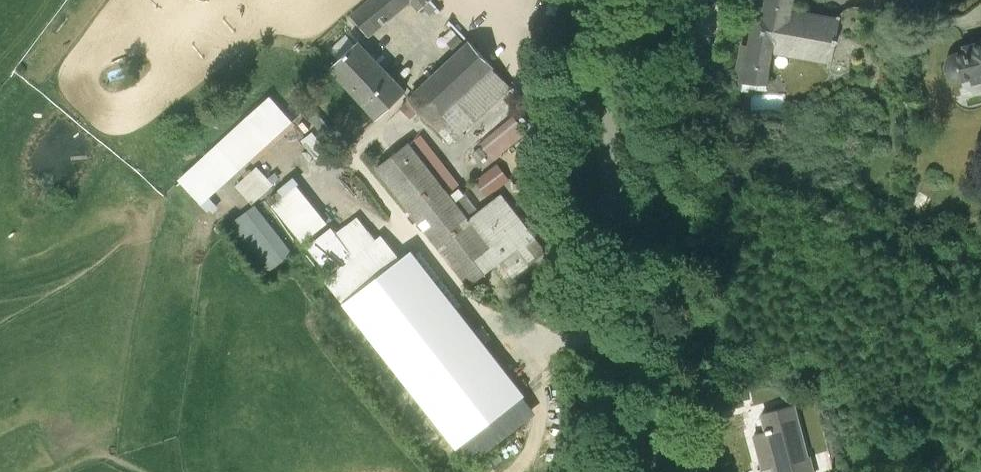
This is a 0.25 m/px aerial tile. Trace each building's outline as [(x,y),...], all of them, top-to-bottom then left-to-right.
[(429,0),(370,0),(350,18),(366,36),(369,39),(410,2),(419,13),(431,2),(429,0)] [(736,74),(735,83),(766,86),(767,74),(765,74),(769,49),(831,60),(838,25),(835,24),(789,16),(792,0),(756,0),(758,0),(756,17),(754,17),(752,30),(753,30),(750,47),(741,46),(736,74)] [(837,18),(835,24),(838,25),(831,60),(838,62),(841,65),(845,69),(848,73),(893,42),(887,13),(859,8),(857,8),(854,8),(851,8),(848,10),(845,11),(842,14),(840,16),(839,18),(837,18)] [(406,96),(360,45),(330,72),(375,123),(406,96)] [(470,45),(408,101),(432,128),(495,72),(470,45)] [(945,86),(968,80),(969,86),(980,83),(980,46),(938,57),(945,86)] [(512,92),(495,72),(432,128),(450,147),(512,92)] [(218,147),(179,182),(200,208),(240,173),(218,147)] [(471,224),(409,147),(375,174),(469,292),(505,263),(517,279),(546,256),(501,200),(471,224)] [(252,163),(230,184),(249,203),(271,183),(252,163)] [(279,194),(268,202),(303,246),(327,227),(298,189),(284,200),(279,194)] [(292,258),(257,207),(228,227),(263,278),(292,258)] [(332,232),(308,250),(330,278),(325,282),(346,309),(403,265),(383,239),(377,243),(359,219),(336,237),(332,232)] [(413,257),(403,265),(346,309),(454,447),(521,395),(413,257)] [(521,395),(454,447),(468,466),(535,413),(521,395)] [(756,426),(754,433),(749,437),(759,471),(767,470),(768,471),(811,471),(808,458),(806,459),(792,409),(756,419),(756,426)]
